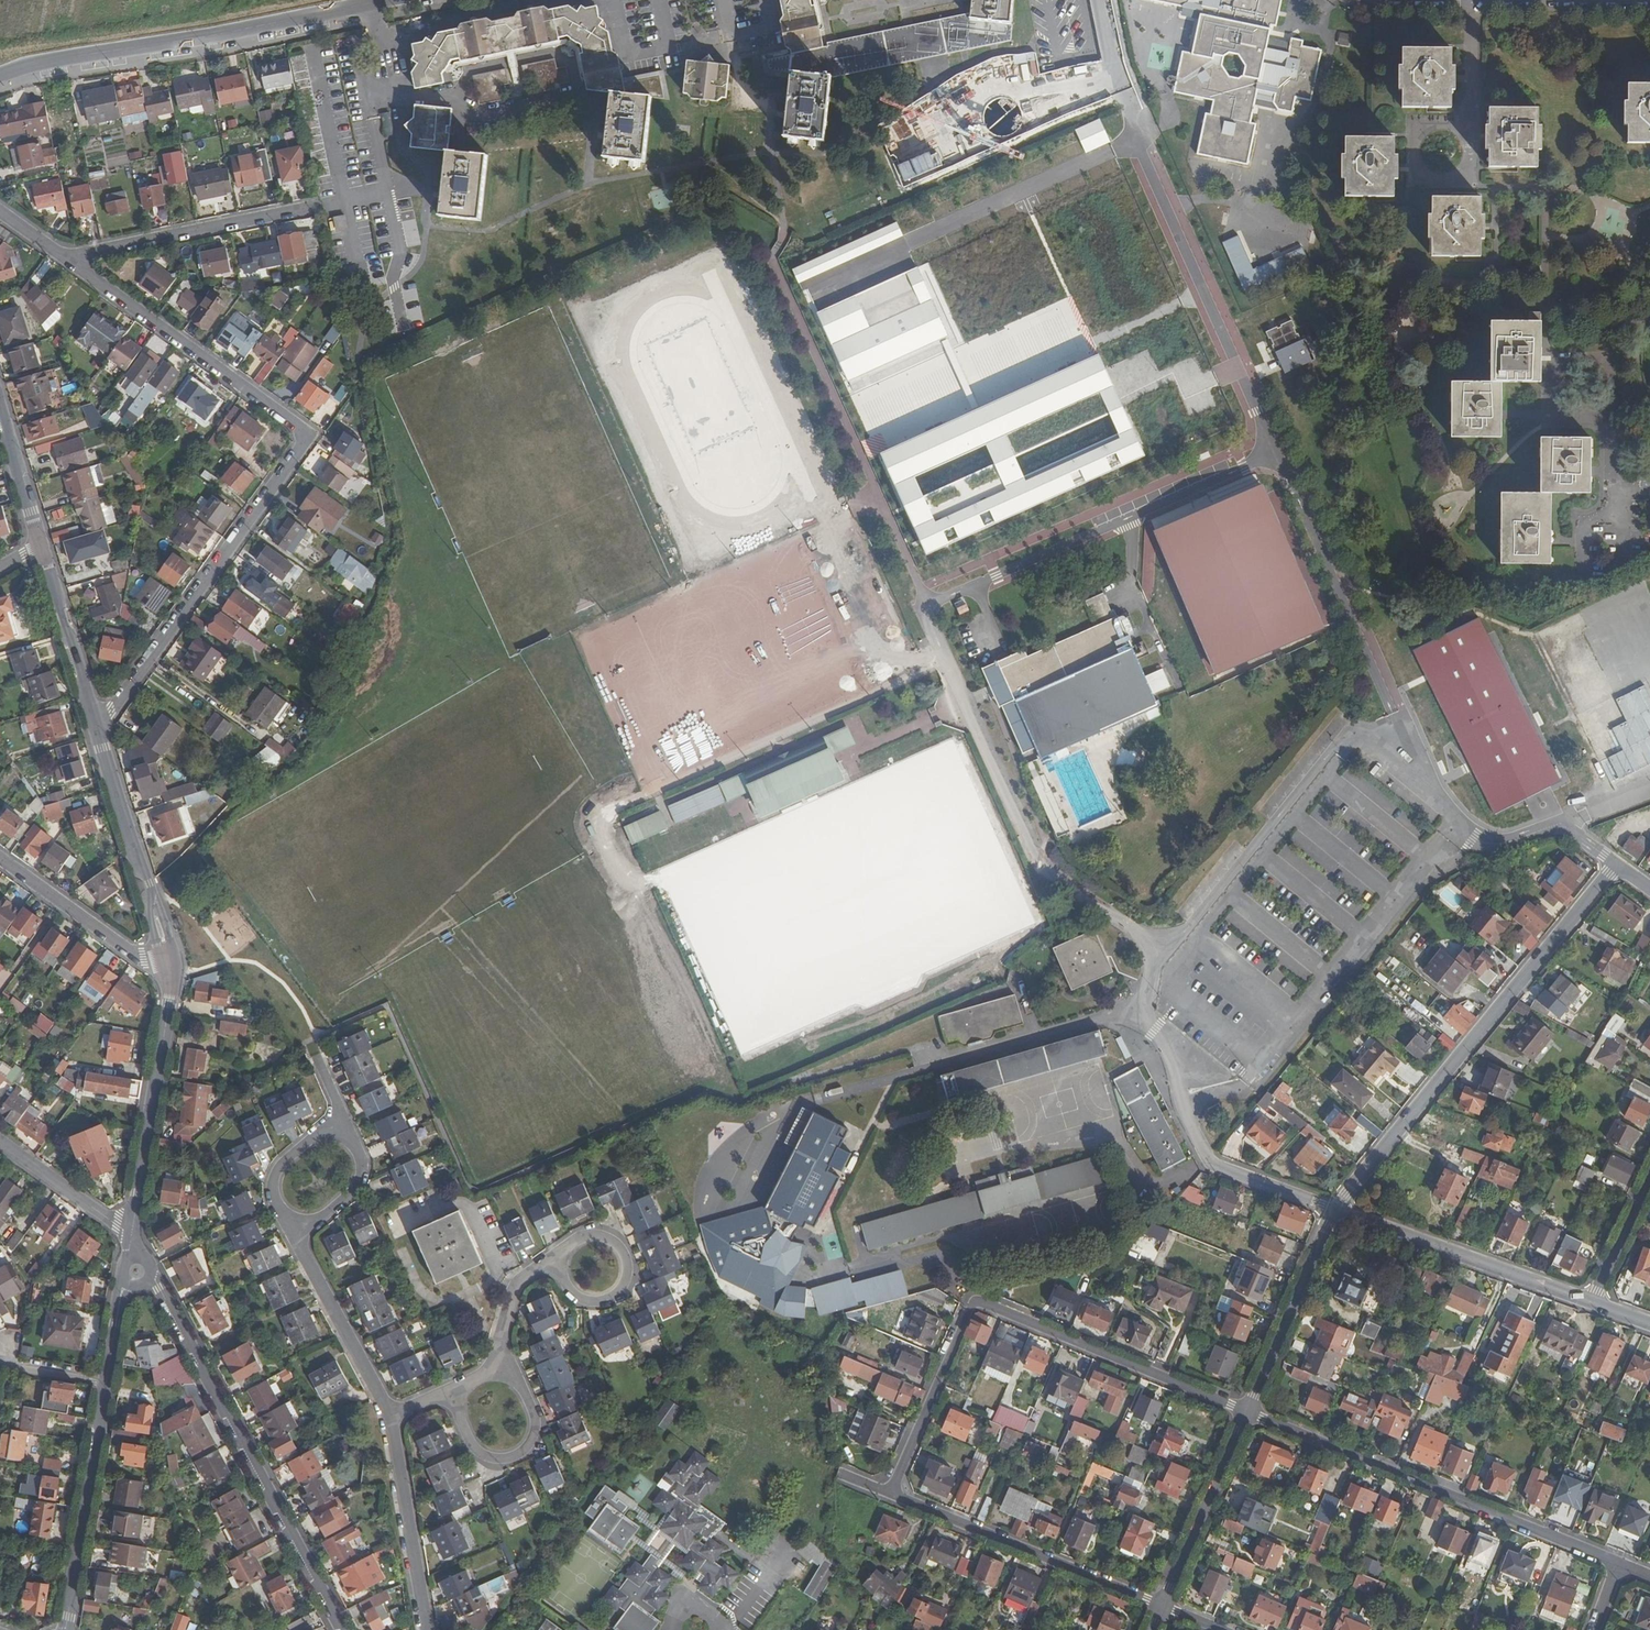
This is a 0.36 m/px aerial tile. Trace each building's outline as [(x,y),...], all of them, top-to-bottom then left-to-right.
[(791,84),(785,135),(823,138),(830,74),(902,60),(1011,40),(1015,0),(976,0),(974,20),(825,49),(817,2),(813,3),(813,0),(784,0),(786,13),(782,18),(787,42),(793,46),(757,53),(761,76),(791,79),(791,84)] [(1182,6),(1180,16),(1200,20),(1193,54),(1183,52),(1175,91),(1214,100),(1211,115),(1206,114),(1198,153),(1247,163),(1256,124),(1251,123),(1257,92),(1275,96),(1276,101),(1280,108),(1295,111),(1297,96),(1313,98),(1322,49),(1302,45),(1303,39),(1291,38),(1290,43),(1268,39),(1270,24),(1276,25),(1281,0),(1155,0),(1182,6)] [(419,92),(438,88),(446,86),(445,78),(446,76),(448,77),(453,70),(451,67),(453,66),(463,64),(463,68),(561,49),(561,45),(573,42),(577,48),(584,50),(587,59),(583,60),(590,96),(598,97),(616,99),(629,100),(627,90),(626,85),(621,62),(617,59),(613,38),(606,33),(611,25),(603,20),(601,11),(591,13),(584,9),(578,17),(571,12),(550,16),(544,12),(521,17),(516,23),(494,27),(488,24),(464,27),(461,34),(440,38),(435,45),(427,40),(423,46),(416,48),(417,56),(414,61),(422,66),(416,74),(419,92)] [(1337,45),(1349,47),(1351,34),(1339,32),(1337,45)] [(759,81),(791,84),(791,79),(761,76),(757,53),(793,46),(787,42),(752,50),(759,81)] [(1453,65),(1453,47),(1403,47),(1403,64),(1398,65),(1398,88),(1403,88),(1403,106),(1453,106),(1454,89),(1458,88),(1458,80),(1457,65),(1453,65)] [(718,62),(710,53),(701,60),(688,59),(685,74),(683,91),(688,92),(691,97),(717,99),(720,96),(726,96),(729,63),(718,62)] [(295,83),(291,62),(258,69),(263,90),(295,83)] [(523,63),(522,74),(543,75),(543,64),(523,63)] [(507,68),(472,75),(476,97),(512,90),(507,68)] [(249,100),(244,75),(218,81),(223,105),(249,100)] [(217,110),(211,79),(204,81),(203,79),(177,84),(181,106),(207,101),(210,111),(217,110)] [(659,79),(626,85),(627,90),(656,84),(662,112),(666,111),(659,79)] [(142,85),(142,81),(130,84),(131,87),(117,90),(123,118),(124,119),(149,114),(142,85)] [(175,110),(170,90),(154,93),(152,83),(142,85),(149,114),(149,115),(175,110)] [(656,84),(627,90),(629,100),(616,99),(609,163),(647,167),(652,114),(662,112),(656,84)] [(1627,84),(1627,101),(1624,102),(1623,125),(1628,125),(1628,143),(1649,143),(1649,84),(1627,84)] [(117,90),(117,87),(84,94),(88,115),(92,114),(95,124),(123,118),(117,90)] [(987,128),(993,133),(1000,136),(1007,136),(1014,133),(1020,127),(1022,120),(1022,113),(1019,106),(1014,100),(1007,98),(999,98),(992,101),(987,106),(984,113),(984,121),(987,128)] [(48,106),(0,115),(0,119),(4,138),(39,130),(41,137),(54,134),(48,106)] [(1538,125),(1538,107),(1489,107),(1488,125),(1485,125),(1486,143),(1486,148),(1490,148),(1489,165),(1538,165),(1538,148),(1542,149),(1542,125),(1538,125)] [(414,151),(451,155),(455,114),(418,110),(417,123),(409,130),(415,138),(414,151)] [(261,121),(271,121),(270,111),(261,112),(261,121)] [(1110,138),(1101,118),(1057,139),(1066,159),(1110,138)] [(1394,155),(1394,139),(1346,138),(1346,155),(1342,155),(1342,181),(1346,181),(1346,199),(1394,198),(1395,181),(1399,180),(1399,169),(1399,156),(1394,155)] [(25,169),(58,163),(55,150),(43,152),(41,142),(29,144),(28,143),(20,144),(25,169)] [(307,175),(301,146),(276,151),(282,180),(307,175)] [(274,181),(267,149),(259,151),(260,154),(235,159),(240,187),(274,181)] [(172,186),(190,183),(184,155),(166,159),(168,170),(172,186)] [(489,159),(451,155),(444,221),(482,226),(489,159)] [(200,200),(235,193),(230,169),(195,176),(200,200)] [(162,176),(164,188),(172,186),(168,170),(161,172),(162,176)] [(107,172),(92,175),(95,191),(110,188),(107,172)] [(151,178),(154,189),(164,188),(162,176),(151,178)] [(70,210),(64,181),(34,187),(39,210),(58,207),(59,212),(70,210)] [(98,212),(93,185),(73,189),(78,216),(98,212)] [(146,210),(168,205),(164,188),(154,189),(142,192),(146,210)] [(111,216),(131,213),(127,192),(109,196),(111,204),(109,205),(111,216)] [(1480,199),(1433,199),(1432,216),(1429,217),(1429,240),(1433,240),(1433,258),(1481,257),(1481,240),(1485,240),(1485,231),(1485,217),(1481,217),(1480,199)] [(347,228),(345,215),(334,217),(337,230),(347,228)] [(6,242),(12,233),(0,224),(0,250),(6,242)] [(952,346),(897,226),(795,271),(853,391),(952,346)] [(305,234),(282,238),(282,241),(287,261),(310,256),(305,234)] [(1239,235),(1222,242),(1242,293),(1310,266),(1302,248),(1252,268),(1239,235)] [(258,273),(288,267),(287,261),(282,241),(253,247),(255,256),(244,258),(247,273),(258,271),(258,273)] [(19,276),(14,257),(17,256),(14,248),(6,242),(0,250),(0,281),(19,276)] [(242,249),(244,258),(255,256),(253,247),(242,249)] [(228,249),(202,254),(207,276),(232,271),(228,249)] [(333,265),(330,249),(319,251),(323,267),(333,265)] [(157,294),(155,296),(162,301),(178,279),(157,264),(143,283),(157,294)] [(42,293),(30,281),(22,293),(47,332),(61,318),(61,314),(57,309),(58,308),(42,293)] [(189,291),(195,283),(186,281),(169,303),(177,308),(180,304),(196,316),(195,319),(210,330),(226,309),(210,297),(206,303),(189,291)] [(141,286),(155,296),(157,294),(143,283),(141,286)] [(245,293),(259,291),(258,284),(244,286),(245,293)] [(271,304),(279,310),(291,294),(283,289),(271,304)] [(44,290),(42,293),(58,308),(60,306),(44,290)] [(20,308),(0,313),(0,323),(6,344),(29,337),(20,308)] [(1493,382),(1501,381),(1541,381),(1541,312),(1531,312),(1530,322),(1492,322),(1493,382)] [(123,339),(129,331),(119,324),(116,327),(115,329),(107,323),(109,322),(97,313),(77,341),(96,355),(101,349),(111,356),(123,339)] [(234,320),(243,327),(248,320),(239,314),(234,320)] [(333,348),(344,331),(341,316),(323,341),(333,348)] [(264,336),(266,333),(259,329),(254,335),(243,327),(234,320),(219,342),(230,350),(236,342),(245,349),(242,354),(248,358),(254,350),(264,336)] [(1296,325),(1293,320),(1283,324),(1284,326),(1278,329),(1277,327),(1267,332),(1270,338),(1272,337),(1274,344),(1273,344),(1284,371),(1316,357),(1307,337),(1302,339),(1299,332),(1297,333),(1294,326),(1296,325)] [(297,338),(300,333),(293,328),(285,338),(293,344),(297,338)] [(273,342),(264,336),(254,350),(271,361),(256,383),(262,387),(284,356),(287,352),(279,346),(283,339),(277,335),(273,342)] [(315,351),(297,338),(293,344),(287,352),(284,356),(287,359),(281,369),(295,379),(315,351)] [(131,344),(123,339),(111,356),(110,358),(127,371),(143,349),(137,344),(135,347),(131,344)] [(38,366),(31,343),(10,350),(17,372),(38,366)] [(147,357),(158,364),(160,360),(150,353),(147,357)] [(159,365),(158,364),(147,357),(144,355),(122,386),(137,396),(159,365)] [(1116,401),(1098,356),(881,453),(923,555),(1141,456),(1116,401)] [(336,364),(326,357),(309,380),(313,383),(319,375),(325,380),(336,364)] [(152,382),(150,381),(130,410),(137,415),(154,391),(151,389),(154,384),(166,392),(180,373),(166,363),(152,382)] [(53,391),(47,371),(17,380),(21,391),(23,390),(26,389),(29,399),(26,400),(30,414),(46,410),(41,395),(53,391)] [(877,390),(892,385),(889,377),(875,382),(877,390)] [(1501,381),(1493,382),(1454,383),(1455,435),(1501,435),(1501,415),(1501,381)] [(197,414),(211,395),(193,382),(182,397),(197,408),(194,412),(197,414)] [(299,400),(316,412),(322,403),(325,405),(332,396),(329,394),(327,395),(311,383),(299,400)] [(344,403),(350,392),(342,388),(336,399),(344,403)] [(123,394),(115,409),(125,414),(133,399),(123,394)] [(220,401),(211,395),(197,414),(206,420),(220,401)] [(94,430),(108,426),(93,403),(83,406),(94,430)] [(266,429),(236,407),(220,427),(250,450),(266,429)] [(58,432),(53,417),(25,425),(29,440),(58,432)] [(334,453),(356,469),(360,464),(354,459),(365,444),(362,442),(363,438),(357,434),(355,437),(349,433),(334,453)] [(1540,491),(1548,490),(1588,490),(1588,472),(1588,436),(1540,436),(1540,491)] [(68,438),(36,447),(39,455),(57,450),(63,469),(89,461),(82,439),(69,442),(68,438)] [(139,469),(129,454),(121,457),(132,474),(139,469)] [(346,477),(352,468),(333,454),(326,463),(329,465),(319,479),(339,493),(349,479),(346,477)] [(245,495),(258,476),(238,463),(225,481),(245,495)] [(1256,466),(1223,479),(1228,491),(1261,479),(1256,466)] [(99,497),(90,467),(66,474),(75,504),(99,497)] [(207,471),(203,477),(215,484),(219,478),(207,471)] [(152,476),(147,482),(157,488),(161,482),(152,476)] [(1156,530),(1137,566),(1187,674),(1215,671),(1321,622),(1263,484),(1156,530)] [(299,518),(318,532),(325,524),(332,529),(347,509),(316,487),(301,507),(305,510),(299,518)] [(1548,490),(1540,491),(1500,491),(1501,561),(1549,561),(1549,542),(1548,490)] [(196,509),(203,513),(212,501),(205,496),(196,509)] [(108,527),(99,497),(75,504),(77,512),(79,511),(86,534),(108,527)] [(199,519),(216,531),(232,509),(215,497),(212,501),(203,513),(199,519)] [(3,505),(0,506),(0,535),(11,532),(3,505)] [(110,525),(118,523),(112,505),(104,508),(110,525)] [(200,554),(216,532),(216,531),(199,519),(184,508),(175,520),(187,527),(175,543),(188,552),(191,548),(200,554)] [(48,513),(51,523),(67,519),(64,509),(48,513)] [(144,513),(140,517),(155,528),(158,523),(144,513)] [(276,542),(293,554),(308,531),(289,518),(280,531),(283,533),(276,542)] [(53,535),(55,544),(72,538),(69,530),(53,535)] [(68,543),(74,562),(74,563),(112,552),(105,532),(68,543)] [(331,543),(327,553),(334,557),(339,547),(331,543)] [(259,562),(271,570),(275,573),(285,559),(269,547),(259,562)] [(162,574),(178,586),(192,567),(175,555),(162,574)] [(364,580),(371,570),(352,556),(345,566),(364,580)] [(113,572),(128,568),(125,558),(111,563),(113,572)] [(255,567),(259,571),(266,576),(271,570),(259,562),(255,567)] [(278,592),(281,587),(266,576),(259,571),(255,577),(253,577),(246,588),(288,618),(297,606),(278,592)] [(114,576),(118,589),(125,587),(128,572),(114,576)] [(157,615),(173,592),(154,579),(138,601),(157,615)] [(99,622),(121,616),(123,607),(123,604),(118,589),(102,594),(106,607),(95,611),(99,622)] [(241,626),(247,630),(262,609),(238,591),(226,607),(216,600),(212,605),(241,626)] [(1038,747),(1044,759),(1158,708),(1117,617),(1113,609),(1103,613),(1100,607),(1107,604),(1102,593),(1085,601),(1088,607),(1096,626),(1071,638),(1029,657),(1026,649),(986,667),(990,675),(986,677),(993,692),(1000,707),(1004,705),(1025,753),(1038,747)] [(9,598),(0,601),(0,641),(20,635),(9,598)] [(357,630),(368,613),(349,601),(338,618),(357,630)] [(121,616),(142,631),(147,624),(123,607),(121,616)] [(228,644),(235,634),(240,627),(222,614),(210,631),(228,644)] [(210,626),(194,615),(189,623),(204,634),(210,626)] [(1536,735),(1479,617),(1415,648),(1417,652),(1413,654),(1423,675),(1427,673),(1428,676),(1432,684),(1451,724),(1453,729),(1471,765),(1493,812),(1558,781),(1536,735)] [(241,638),(243,636),(247,630),(241,626),(240,627),(235,634),(241,638)] [(122,660),(127,634),(107,630),(102,657),(122,660)] [(263,650),(267,645),(247,630),(243,636),(263,650)] [(200,638),(192,649),(195,651),(184,667),(203,680),(222,654),(200,638)] [(1143,642),(1133,645),(1136,655),(1146,653),(1143,642)] [(195,651),(192,649),(180,664),(184,667),(195,651)] [(19,679),(42,673),(36,651),(13,658),(19,679)] [(328,665),(336,671),(340,666),(332,659),(328,665)] [(36,704),(55,698),(51,684),(53,683),(50,673),(28,680),(36,704)] [(290,705),(267,688),(249,713),(267,726),(273,719),(277,722),(290,705)] [(1628,689),(1619,692),(1627,719),(1637,716),(1628,689)] [(69,735),(59,706),(36,713),(44,742),(52,739),(64,736),(69,735)] [(163,714),(143,742),(162,755),(182,728),(163,714)] [(205,731),(222,743),(233,727),(217,716),(205,731)] [(721,784),(727,800),(743,794),(750,791),(763,817),(842,779),(833,761),(830,755),(836,752),(855,744),(847,727),(829,735),(822,737),(784,755),(743,774),(736,777),(721,784)] [(284,759),(298,748),(290,744),(285,750),(270,739),(265,745),(284,759)] [(148,766),(168,760),(162,755),(143,742),(128,747),(144,799),(161,795),(158,783),(154,784),(148,766)] [(86,776),(76,743),(58,749),(68,781),(86,776)] [(1059,837),(1072,831),(1045,773),(1032,780),(1059,837)] [(719,784),(668,806),(676,824),(726,802),(719,784)] [(166,804),(191,797),(189,788),(177,791),(178,794),(165,798),(166,804)] [(46,807),(59,803),(56,792),(39,797),(41,800),(45,806),(46,807)] [(70,799),(61,802),(63,809),(72,806),(70,799)] [(63,809),(61,802),(59,803),(46,807),(49,818),(64,814),(63,809)] [(732,816),(740,812),(736,804),(728,808),(732,816)] [(99,830),(93,807),(73,812),(80,835),(99,830)] [(31,827),(9,811),(0,824),(0,828),(20,843),(31,827)] [(157,826),(159,833),(163,844),(185,837),(177,811),(152,819),(154,827),(157,826)] [(668,828),(660,811),(624,827),(632,845),(634,843),(668,828)] [(51,839),(36,827),(29,836),(31,838),(24,846),(37,857),(51,839)] [(1649,840),(1642,834),(1636,841),(1630,836),(1622,847),(1637,857),(1649,840)] [(80,861),(57,844),(44,862),(60,874),(67,866),(74,871),(80,861)] [(1546,881),(1541,885),(1542,885),(1549,892),(1560,900),(1568,908),(1573,902),(1568,898),(1580,884),(1576,880),(1582,873),(1568,862),(1562,870),(1566,873),(1554,888),(1546,882),(1546,881)] [(1559,867),(1546,882),(1554,888),(1566,873),(1562,870),(1559,867)] [(119,889),(105,870),(96,876),(86,884),(100,903),(119,889)] [(1477,887),(1466,878),(1459,886),(1470,895),(1477,887)] [(1560,900),(1549,892),(1544,898),(1554,907),(1560,900)] [(1630,927),(1642,909),(1619,892),(1607,908),(1630,927)] [(4,897),(0,902),(0,928),(6,933),(13,924),(21,912),(11,905),(12,903),(4,897)] [(1529,902),(1515,919),(1525,927),(1533,934),(1541,940),(1547,934),(1542,930),(1553,917),(1538,906),(1536,907),(1529,902)] [(1485,904),(1467,924),(1487,940),(1497,929),(1500,930),(1507,921),(1485,904)] [(24,908),(21,912),(13,924),(13,925),(9,930),(17,936),(21,931),(30,937),(42,920),(24,908)] [(1612,937),(1595,926),(1590,934),(1608,944),(1612,937)] [(1533,934),(1525,927),(1516,938),(1524,945),(1533,934)] [(37,953),(52,964),(69,940),(54,928),(37,953)] [(1497,929),(1487,940),(1489,943),(1500,930),(1497,929)] [(1095,930),(1053,948),(1072,990),(1114,972),(1095,930)] [(17,936),(16,938),(25,944),(30,937),(21,931),(17,936)] [(1641,934),(1636,947),(1645,951),(1649,938),(1641,934)] [(1463,949),(1470,955),(1477,947),(1470,942),(1463,949)] [(80,943),(65,965),(81,976),(97,955),(80,943)] [(1458,960),(1490,987),(1499,975),(1489,968),(1495,961),(1485,953),(1484,954),(1477,947),(1470,955),(1465,951),(1458,960)] [(1621,983),(1635,964),(1608,947),(1597,967),(1621,983)] [(1471,971),(1443,948),(1425,971),(1453,994),(1471,971)] [(108,964),(115,954),(108,949),(98,964),(101,966),(89,982),(106,994),(117,977),(103,967),(108,964)] [(81,976),(65,965),(60,972),(76,984),(81,976)] [(131,980),(124,974),(104,1003),(101,1008),(108,1013),(116,1003),(135,1017),(146,1001),(143,999),(145,994),(129,983),(131,980)] [(214,991),(216,975),(207,977),(206,983),(199,982),(196,1001),(227,1006),(229,993),(214,991)] [(1563,1012),(1581,991),(1562,975),(1548,992),(1555,997),(1551,1002),(1563,1012)] [(22,1001),(31,1005),(37,992),(28,988),(22,1001)] [(1486,994),(1493,999),(1498,993),(1491,988),(1486,994)] [(1024,1024),(1016,995),(939,1016),(946,1045),(958,1043),(964,1047),(991,1040),(995,1032),(1024,1024)] [(92,1007),(98,1011),(101,1008),(104,1003),(97,999),(92,1007)] [(1533,1008),(1519,1001),(1513,1008),(1526,1016),(1533,1008)] [(1457,1006),(1455,1005),(1445,1019),(1464,1034),(1477,1019),(1461,1005),(1457,1006)] [(1407,1009),(1403,1013),(1414,1022),(1418,1018),(1407,1009)] [(212,1012),(211,1019),(222,1021),(226,1022),(227,1014),(212,1012)] [(97,1014),(96,1021),(111,1023),(112,1016),(97,1014)] [(34,1023),(47,1032),(51,1027),(38,1018),(34,1023)] [(1532,1061),(1554,1035),(1535,1018),(1513,1044),(1532,1061)] [(206,1038),(209,1022),(194,1019),(191,1035),(206,1038)] [(1620,1027),(1611,1020),(1606,1027),(1615,1033),(1620,1027)] [(246,1037),(248,1026),(226,1022),(222,1021),(219,1033),(246,1037)] [(46,1037),(48,1034),(35,1025),(34,1028),(46,1037)] [(1596,1044),(1567,1028),(1565,1032),(1593,1048),(1596,1044)] [(1382,1029),(1377,1034),(1404,1056),(1407,1052),(1399,1046),(1401,1044),(1382,1029)] [(1435,1040),(1423,1029),(1406,1048),(1420,1060),(1430,1048),(1429,1047),(1435,1040)] [(368,1051),(372,1049),(364,1031),(339,1042),(347,1061),(368,1051)] [(1106,1056),(1099,1031),(941,1076),(948,1101),(1106,1056)] [(133,1037),(112,1033),(107,1063),(119,1065),(120,1062),(128,1064),(133,1037)] [(1438,1042),(1450,1052),(1456,1044),(1445,1034),(1438,1042)] [(1596,1044),(1593,1048),(1585,1062),(1598,1069),(1604,1059),(1602,1057),(1612,1041),(1602,1035),(1596,1044)] [(1378,1044),(1356,1070),(1374,1084),(1382,1074),(1387,1069),(1389,1071),(1393,1074),(1402,1063),(1378,1044)] [(207,1053),(188,1049),(184,1077),(192,1079),(194,1072),(204,1073),(207,1053)] [(347,1061),(343,1062),(355,1090),(381,1079),(368,1051),(347,1061)] [(0,1057),(0,1088),(5,1081),(15,1068),(0,1057)] [(1492,1063),(1481,1089),(1504,1098),(1514,1073),(1492,1063)] [(40,1081),(45,1084),(52,1073),(39,1064),(35,1070),(43,1077),(40,1081)] [(5,1081),(11,1086),(13,1083),(21,1072),(15,1068),(5,1081)] [(1185,1159),(1138,1068),(1114,1080),(1162,1172),(1185,1159)] [(77,1085),(79,1071),(66,1069),(65,1079),(74,1083),(77,1085)] [(140,1100),(143,1082),(79,1071),(77,1085),(77,1088),(140,1100)] [(1342,1071),(1333,1082),(1343,1090),(1362,1106),(1372,1095),(1353,1078),(1352,1079),(1342,1071)] [(28,1077),(21,1072),(13,1083),(20,1088),(28,1077)] [(74,1083),(65,1079),(60,1077),(57,1084),(70,1091),(74,1083)] [(1628,1086),(1649,1097),(1649,1086),(1633,1078),(1628,1086)] [(381,1079),(355,1090),(366,1115),(392,1105),(381,1079)] [(1333,1082),(1329,1087),(1339,1095),(1343,1090),(1333,1082)] [(208,1092),(209,1087),(187,1083),(184,1100),(189,1100),(188,1107),(183,1107),(180,1124),(178,1124),(175,1135),(189,1137),(195,1125),(195,1122),(197,1117),(202,1119),(205,1097),(203,1097),(204,1091),(206,1091),(208,1092)] [(1285,1083),(1274,1095),(1288,1107),(1293,1099),(1287,1093),(1291,1088),(1285,1083)] [(1483,1106),(1486,1095),(1466,1086),(1461,1096),(1463,1097),(1460,1105),(1478,1113),(1482,1105),(1483,1106)] [(17,1126),(27,1112),(30,1107),(17,1099),(21,1093),(16,1090),(0,1113),(0,1116),(16,1127),(17,1126)] [(1262,1097),(1300,1130),(1306,1122),(1288,1107),(1274,1095),(1268,1090),(1262,1097)] [(1649,1108),(1649,1098),(1637,1091),(1625,1116),(1643,1124),(1649,1108)] [(293,1123),(294,1126),(312,1119),(301,1094),(283,1101),(293,1123)] [(283,1101),(282,1098),(263,1106),(273,1131),(293,1123),(283,1101)] [(1218,1103),(1208,1109),(1215,1120),(1225,1114),(1218,1103)] [(42,1114),(31,1106),(30,1107),(27,1112),(38,1120),(42,1114)] [(211,1116),(217,1122),(226,1114),(220,1108),(211,1116)] [(385,1140),(409,1130),(400,1111),(374,1122),(382,1142),(385,1140)] [(850,1129),(814,1111),(766,1209),(799,1225),(803,1226),(805,1222),(815,1227),(839,1178),(829,1173),(832,1166),(842,1172),(851,1154),(841,1149),(850,1129)] [(1547,1126),(1550,1121),(1551,1117),(1535,1111),(1534,1115),(1538,1116),(1536,1121),(1547,1126)] [(43,1145),(53,1131),(38,1120),(27,1112),(17,1126),(43,1145)] [(1330,1126),(1347,1141),(1354,1133),(1352,1131),(1356,1125),(1341,1113),(1330,1126)] [(1358,1121),(1378,1139),(1384,1132),(1363,1115),(1358,1121)] [(1262,1116),(1246,1136),(1257,1146),(1259,1143),(1272,1154),(1286,1136),(1262,1116)] [(1628,1150),(1639,1130),(1619,1120),(1609,1140),(1628,1150)] [(271,1146),(260,1121),(242,1129),(250,1148),(252,1155),(271,1146)] [(1300,1130),(1299,1131),(1310,1142),(1295,1160),(1303,1168),(1306,1165),(1310,1170),(1315,1169),(1322,1162),(1324,1164),(1333,1154),(1321,1144),(1326,1138),(1306,1122),(1300,1130)] [(114,1154),(103,1125),(71,1138),(83,1167),(88,1165),(94,1178),(114,1170),(108,1157),(114,1154)] [(421,1148),(412,1128),(409,1130),(385,1140),(394,1159),(421,1148)] [(1509,1152),(1514,1137),(1502,1133),(1500,1138),(1487,1133),(1483,1146),(1498,1151),(1499,1148),(1509,1152)] [(192,1144),(161,1139),(160,1147),(194,1153),(192,1144)] [(247,1166),(256,1162),(252,1155),(250,1148),(222,1160),(233,1185),(252,1176),(247,1166)] [(1483,1165),(1487,1156),(1466,1148),(1462,1157),(1483,1165)] [(1625,1183),(1635,1162),(1613,1151),(1603,1173),(1625,1183)] [(979,1192),(862,1225),(869,1250),(1111,1181),(1104,1156),(1034,1176),(1031,1166),(976,1182),(979,1192)] [(1504,1165),(1505,1163),(1487,1156),(1483,1165),(1482,1168),(1490,1172),(1489,1174),(1500,1178),(1502,1175),(1514,1180),(1518,1170),(1504,1165)] [(416,1158),(391,1169),(399,1189),(403,1196),(428,1185),(416,1158)] [(1434,1192),(1457,1204),(1468,1179),(1455,1173),(1456,1170),(1449,1166),(1448,1169),(1446,1169),(1434,1192)] [(1577,1173),(1592,1179),(1595,1172),(1581,1166),(1577,1173)] [(167,1174),(166,1180),(181,1182),(182,1176),(167,1174)] [(623,1176),(594,1190),(603,1212),(614,1207),(617,1209),(622,1206),(634,1201),(623,1176)] [(11,1216),(7,1214),(24,1191),(8,1180),(0,1192),(0,1231),(11,1216)] [(181,1182),(166,1180),(162,1201),(178,1203),(179,1199),(183,1199),(186,1183),(181,1182)] [(1191,1184),(1182,1199),(1203,1207),(1206,1197),(1199,1194),(1201,1188),(1191,1184)] [(581,1185),(554,1197),(565,1222),(592,1211),(581,1185)] [(1214,1208),(1232,1214),(1239,1195),(1221,1189),(1214,1208)] [(223,1203),(230,1222),(256,1211),(247,1192),(223,1203)] [(650,1195),(634,1201),(622,1206),(634,1234),(661,1222),(650,1195)] [(191,1198),(189,1208),(201,1210),(200,1200),(191,1198)] [(1464,1207),(1455,1226),(1463,1229),(1476,1202),(1468,1198),(1464,1207)] [(546,1202),(527,1210),(539,1236),(558,1227),(546,1202)] [(1309,1211),(1285,1203),(1277,1224),(1301,1233),(1309,1211)] [(48,1205),(30,1229),(35,1232),(51,1244),(59,1233),(61,1235),(65,1230),(63,1228),(69,1220),(48,1205)] [(761,1207),(699,1225),(707,1252),(719,1277),(762,1298),(760,1304),(784,1316),(805,1318),(806,1287),(789,1286),(809,1246),(791,1241),(799,1225),(766,1209),(761,1207)] [(377,1236),(367,1210),(347,1218),(358,1244),(377,1236)] [(481,1265),(458,1211),(412,1231),(435,1285),(481,1265)] [(1517,1244),(1527,1223),(1508,1213),(1497,1235),(1517,1244)] [(521,1219),(502,1227),(513,1253),(532,1244),(521,1219)] [(230,1232),(238,1251),(264,1240),(255,1221),(230,1232)] [(1238,1228),(1248,1231),(1250,1226),(1240,1222),(1238,1228)] [(1554,1257),(1565,1234),(1566,1232),(1552,1225),(1550,1228),(1540,1224),(1532,1242),(1549,1251),(1548,1254),(1554,1257)] [(186,1240),(179,1226),(160,1236),(168,1250),(186,1240)] [(18,1229),(8,1246),(15,1251),(26,1234),(18,1229)] [(653,1257),(679,1246),(671,1229),(645,1240),(653,1257)] [(69,1247),(89,1261),(101,1244),(81,1230),(69,1247)] [(354,1255),(343,1230),(324,1239),(334,1264),(354,1255)] [(1554,1257),(1553,1261),(1581,1274),(1588,1260),(1577,1255),(1583,1242),(1565,1234),(1554,1257)] [(1277,1264),(1285,1245),(1265,1237),(1265,1238),(1262,1237),(1259,1245),(1261,1247),(1257,1256),(1277,1264)] [(257,1275),(282,1264),(273,1245),(248,1256),(257,1275)] [(687,1265),(679,1246),(653,1257),(661,1276),(670,1272),(687,1265)] [(1644,1248),(1634,1276),(1649,1282),(1649,1250),(1644,1248)] [(207,1278),(194,1254),(175,1264),(188,1289),(207,1278)] [(1274,1271),(1245,1260),(1239,1274),(1244,1275),(1243,1279),(1246,1280),(1240,1293),(1260,1301),(1274,1271)] [(2,1318),(11,1312),(5,1302),(26,1291),(11,1266),(0,1272),(0,1314),(2,1318)] [(38,1267),(30,1278),(34,1283),(37,1284),(45,1272),(38,1267)] [(277,1310),(303,1299),(299,1289),(295,1280),(291,1271),(272,1279),(277,1288),(270,1291),(277,1310)] [(857,1302),(866,1300),(867,1307),(908,1295),(901,1271),(852,1284),(857,1302)] [(1437,1299),(1445,1280),(1426,1271),(1417,1289),(1437,1299)] [(670,1272),(661,1276),(644,1284),(648,1293),(642,1296),(649,1311),(680,1298),(670,1272)] [(1143,1304),(1156,1275),(1151,1273),(1138,1302),(1143,1304)] [(1360,1307),(1370,1284),(1346,1273),(1336,1296),(1360,1307)] [(385,1302),(373,1275),(365,1279),(348,1287),(359,1313),(361,1313),(385,1302)] [(1192,1291),(1156,1275),(1143,1304),(1142,1307),(1157,1314),(1162,1303),(1182,1312),(1192,1291)] [(819,1314),(858,1304),(857,1302),(852,1284),(851,1278),(812,1289),(819,1314)] [(266,1282),(270,1291),(277,1288),(272,1279),(266,1282)] [(1463,1282),(1456,1279),(1445,1303),(1474,1317),(1475,1316),(1480,1319),(1488,1302),(1483,1299),(1484,1296),(1475,1291),(1463,1287),(1463,1282)] [(67,1298),(89,1302),(93,1283),(70,1280),(67,1298)] [(1047,1306),(1071,1313),(1077,1289),(1054,1282),(1047,1306)] [(1476,1289),(1463,1282),(1463,1287),(1475,1291),(1476,1289)] [(41,1284),(37,1284),(34,1283),(32,1293),(39,1295),(41,1284)] [(936,1289),(918,1293),(919,1298),(942,1308),(948,1295),(936,1289)] [(1108,1295),(1123,1305),(1125,1298),(1112,1290),(1108,1295)] [(30,1304),(37,1305),(39,1295),(32,1293),(30,1304)] [(560,1324),(549,1296),(530,1303),(534,1312),(527,1315),(535,1334),(560,1324)] [(228,1328),(212,1298),(197,1306),(204,1318),(205,1317),(215,1335),(228,1328)] [(387,1301),(385,1302),(361,1313),(369,1330),(395,1320),(387,1301)] [(1254,1309),(1236,1301),(1224,1333),(1247,1341),(1254,1323),(1249,1321),(1254,1309)] [(1082,1322),(1105,1331),(1112,1314),(1089,1305),(1088,1307),(1084,1306),(1079,1319),(1082,1320),(1082,1322)] [(318,1334),(306,1306),(281,1317),(293,1345),(318,1334)] [(1509,1376),(1535,1322),(1509,1309),(1502,1324),(1510,1329),(1499,1353),(1490,1349),(1484,1363),(1509,1376)] [(939,1328),(942,1321),(918,1310),(906,1337),(933,1348),(941,1329),(939,1328)] [(1127,1310),(1123,1319),(1150,1330),(1153,1323),(1137,1314),(1127,1310)] [(660,1336),(649,1311),(631,1319),(642,1344),(660,1336)] [(990,1317),(976,1311),(965,1337),(986,1345),(993,1330),(986,1327),(990,1317)] [(46,1340),(60,1343),(80,1346),(85,1319),(51,1314),(46,1340)] [(1352,1332),(1317,1318),(1314,1326),(1321,1330),(1315,1346),(1339,1356),(1342,1357),(1352,1332)] [(1360,1332),(1374,1338),(1381,1324),(1366,1318),(1360,1332)] [(1150,1330),(1123,1319),(1117,1335),(1127,1339),(1127,1341),(1136,1344),(1138,1339),(1145,1341),(1150,1330)] [(1576,1337),(1577,1332),(1552,1320),(1535,1355),(1562,1367),(1560,1371),(1570,1375),(1586,1342),(1576,1337)] [(607,1359),(632,1347),(621,1322),(596,1333),(607,1359)] [(449,1324),(430,1333),(434,1344),(441,1359),(460,1350),(449,1324)] [(409,1346),(401,1327),(375,1338),(383,1357),(409,1346)] [(847,1332),(841,1346),(849,1349),(855,1336),(847,1332)] [(1187,1333),(1180,1349),(1189,1352),(1195,1337),(1187,1333)] [(1608,1372),(1622,1342),(1603,1333),(1589,1363),(1608,1372)] [(538,1366),(561,1356),(565,1354),(557,1335),(530,1347),(538,1366)] [(996,1338),(984,1363),(1012,1376),(1022,1353),(1004,1345),(1005,1342),(996,1338)] [(1406,1352),(1375,1340),(1370,1350),(1395,1360),(1402,1362),(1406,1352)] [(164,1357),(164,1356),(162,1348),(162,1342),(150,1343),(149,1341),(136,1343),(139,1361),(145,1360),(146,1367),(158,1366),(157,1358),(164,1357)] [(979,1351),(980,1343),(970,1341),(969,1348),(979,1351)] [(1024,1351),(1005,1342),(1004,1345),(1022,1353),(1024,1351)] [(248,1343),(224,1356),(239,1382),(262,1371),(248,1343)] [(1315,1346),(1309,1344),(1306,1351),(1308,1352),(1302,1370),(1311,1374),(1327,1380),(1334,1364),(1337,1365),(1339,1356),(1315,1346)] [(23,1345),(22,1357),(35,1359),(37,1347),(23,1345)] [(1239,1354),(1218,1346),(1208,1370),(1229,1379),(1239,1354)] [(1025,1366),(1042,1373),(1049,1357),(1044,1355),(1045,1353),(1034,1347),(1025,1366)] [(158,1366),(158,1367),(181,1355),(177,1348),(162,1348),(164,1357),(157,1358),(158,1366)] [(899,1370),(915,1377),(923,1361),(915,1357),(917,1353),(913,1351),(912,1355),(906,1353),(899,1370)] [(1420,1357),(1416,1367),(1426,1370),(1434,1373),(1435,1373),(1454,1380),(1461,1383),(1474,1355),(1466,1352),(1456,1371),(1451,1369),(1456,1359),(1444,1355),(1442,1358),(1429,1354),(1426,1359),(1420,1357)] [(423,1371),(415,1353),(389,1364),(397,1383),(423,1371)] [(212,1413),(181,1355),(158,1367),(153,1370),(155,1385),(182,1384),(183,1389),(181,1390),(183,1398),(186,1398),(191,1415),(163,1429),(164,1437),(180,1429),(202,1418),(212,1413)] [(290,1369),(282,1359),(279,1356),(268,1361),(276,1376),(279,1375),(290,1369)] [(548,1395),(571,1384),(573,1383),(561,1356),(538,1366),(536,1367),(548,1395)] [(926,1392),(846,1357),(841,1368),(869,1381),(871,1378),(880,1382),(875,1393),(907,1407),(913,1394),(923,1398),(926,1392)] [(1649,1380),(1649,1368),(1632,1359),(1622,1381),(1645,1391),(1649,1380)] [(349,1387),(337,1362),(310,1375),(322,1400),(349,1387)] [(1302,1370),(1295,1368),(1292,1376),(1308,1382),(1311,1374),(1302,1370)] [(295,1375),(290,1369),(279,1375),(283,1382),(295,1375)] [(1430,1383),(1434,1373),(1426,1370),(1422,1380),(1430,1383)] [(1104,1405),(1114,1410),(1119,1398),(1123,1399),(1125,1395),(1122,1393),(1125,1385),(1096,1372),(1090,1385),(1110,1393),(1104,1405)] [(1079,1395),(1085,1381),(1075,1377),(1073,1379),(1058,1373),(1050,1392),(1076,1403),(1079,1395)] [(1454,1380),(1435,1373),(1433,1381),(1425,1399),(1438,1405),(1443,1394),(1449,1396),(1454,1380)] [(268,1380),(250,1390),(258,1406),(255,1407),(261,1417),(264,1415),(282,1406),(268,1380)] [(1449,1396),(1462,1402),(1464,1399),(1469,1386),(1461,1383),(1454,1380),(1449,1396)] [(74,1398),(76,1384),(54,1381),(51,1400),(43,1399),(41,1410),(49,1411),(59,1413),(68,1414),(71,1397),(74,1398)] [(1305,1407),(1326,1416),(1339,1385),(1329,1381),(1325,1391),(1314,1386),(1305,1407)] [(577,1412),(582,1410),(571,1384),(548,1395),(545,1396),(557,1422),(577,1412)] [(1479,1390),(1469,1386),(1464,1399),(1474,1402),(1479,1390)] [(1376,1410),(1379,1400),(1350,1389),(1346,1397),(1344,1396),(1340,1405),(1356,1412),(1352,1419),(1369,1427),(1376,1410)] [(1400,1400),(1382,1394),(1379,1400),(1376,1410),(1385,1414),(1378,1429),(1397,1437),(1404,1422),(1407,1422),(1411,1413),(1401,1408),(1400,1400)] [(1090,1400),(1079,1395),(1076,1403),(1070,1417),(1075,1420),(1081,1422),(1090,1400)] [(1135,1415),(1153,1422),(1161,1403),(1143,1395),(1135,1415)] [(681,1405),(669,1396),(653,1417),(665,1426),(681,1405)] [(828,1407),(842,1413),(847,1402),(833,1397),(828,1407)] [(295,1398),(292,1400),(306,1424),(308,1423),(295,1398)] [(292,1400),(282,1406),(264,1415),(277,1439),(289,1433),(306,1424),(292,1400)] [(1597,1413),(1602,1403),(1594,1400),(1589,1410),(1597,1413)] [(127,1428),(150,1432),(153,1407),(142,1405),(141,1416),(129,1414),(127,1428)] [(27,1432),(45,1435),(49,1411),(41,1410),(25,1407),(21,1431),(27,1432)] [(998,1424),(1008,1428),(1023,1434),(1030,1419),(999,1407),(992,1422),(998,1424)] [(591,1444),(577,1412),(557,1422),(562,1434),(557,1436),(566,1455),(591,1444)] [(965,1440),(973,1420),(952,1412),(944,1431),(965,1440)] [(74,1425),(77,1416),(68,1414),(59,1413),(58,1421),(74,1425)] [(888,1422),(868,1414),(865,1419),(858,1416),(849,1438),(879,1452),(887,1433),(884,1432),(888,1422)] [(264,1415),(261,1417),(274,1441),(277,1439),(264,1415)] [(215,1444),(202,1418),(180,1429),(193,1455),(215,1444)] [(1081,1422),(1075,1420),(1070,1431),(1086,1438),(1087,1436),(1096,1440),(1101,1430),(1081,1422)] [(1596,1432),(1621,1441),(1626,1431),(1600,1420),(1598,1425),(1596,1432)] [(990,1421),(986,1430),(994,1433),(998,1424),(992,1422),(990,1421)] [(1116,1437),(1135,1445),(1138,1437),(1128,1432),(1131,1425),(1123,1421),(1116,1437)] [(1150,1451),(1167,1458),(1172,1448),(1184,1454),(1186,1453),(1190,1443),(1189,1440),(1177,1435),(1178,1431),(1168,1427),(1167,1430),(1160,1427),(1157,1432),(1165,1435),(1162,1443),(1154,1440),(1150,1451)] [(1437,1462),(1448,1437),(1423,1427),(1411,1455),(1436,1465),(1437,1462)] [(453,1448),(444,1428),(419,1439),(428,1459),(453,1448)] [(1008,1428),(1000,1447),(1006,1449),(1009,1442),(1019,1446),(1023,1434),(1008,1428)] [(27,1432),(21,1431),(9,1429),(3,1434),(0,1452),(0,1458),(18,1461),(22,1441),(25,1442),(27,1432)] [(144,1434),(113,1429),(112,1438),(143,1443),(144,1434)] [(292,1461),(298,1458),(294,1450),(296,1448),(289,1433),(277,1439),(274,1441),(271,1442),(283,1466),(292,1461)] [(1454,1440),(1448,1437),(1437,1462),(1443,1466),(1442,1468),(1462,1477),(1472,1454),(1452,1445),(1454,1440)] [(1048,1444),(1038,1440),(1036,1445),(1028,1441),(1022,1454),(1030,1458),(1032,1453),(1042,1457),(1048,1444)] [(1269,1476),(1274,1464),(1275,1460),(1292,1467),(1296,1456),(1264,1443),(1253,1469),(1269,1476)] [(126,1464),(144,1466),(146,1448),(124,1445),(123,1455),(127,1456),(126,1464)] [(327,1458),(320,1445),(313,1449),(313,1450),(320,1462),(327,1458)] [(1147,1457),(1150,1451),(1135,1445),(1131,1451),(1147,1457)] [(1061,1449),(1054,1447),(1048,1461),(1055,1464),(1061,1449)] [(230,1472),(218,1449),(197,1461),(209,1483),(230,1472)] [(320,1462),(313,1450),(298,1458),(292,1461),(302,1482),(305,1481),(321,1472),(324,1470),(320,1462)] [(1646,1450),(1642,1461),(1649,1464),(1649,1460),(1649,1452),(1646,1450)] [(713,1596),(721,1582),(729,1587),(739,1574),(725,1564),(723,1567),(714,1561),(723,1548),(710,1538),(712,1536),(714,1532),(724,1521),(699,1503),(707,1492),(710,1494),(719,1480),(707,1471),(704,1474),(700,1472),(708,1462),(694,1452),(685,1465),(678,1461),(669,1474),(675,1479),(666,1492),(662,1489),(652,1503),(668,1514),(669,1515),(660,1529),(675,1540),(690,1551),(689,1552),(680,1564),(695,1574),(698,1570),(701,1573),(706,1576),(699,1586),(713,1596)] [(170,1455),(173,1471),(181,1470),(178,1453),(170,1455)] [(45,1468),(68,1469),(69,1458),(46,1456),(45,1468)] [(459,1487),(464,1485),(452,1458),(427,1469),(439,1497),(459,1487)] [(534,1467),(546,1492),(564,1484),(553,1459),(534,1467)] [(973,1460),(964,1482),(965,1482),(958,1501),(969,1505),(986,1465),(973,1460)] [(1275,1460),(1274,1464),(1289,1471),(1292,1467),(1275,1460)] [(931,1491),(949,1498),(956,1480),(948,1477),(952,1467),(935,1461),(931,1470),(932,1470),(926,1486),(932,1489),(931,1491)] [(1155,1488),(1179,1498),(1190,1471),(1166,1461),(1155,1488)] [(1094,1462),(1090,1471),(1112,1479),(1115,1471),(1094,1462)] [(1507,1492),(1516,1471),(1493,1462),(1483,1485),(1495,1491),(1497,1487),(1507,1492)] [(1320,1494),(1328,1475),(1309,1467),(1305,1478),(1302,1478),(1299,1486),(1320,1494)] [(1143,1483),(1146,1484),(1150,1475),(1134,1468),(1129,1477),(1143,1483)] [(1545,1472),(1534,1468),(1524,1493),(1527,1494),(1525,1499),(1544,1507),(1552,1487),(1540,1482),(1545,1472)] [(60,1480),(61,1472),(47,1470),(46,1477),(60,1480)] [(335,1499),(321,1472),(305,1481),(311,1492),(306,1495),(314,1510),(317,1509),(335,1499)] [(1480,1477),(1471,1473),(1464,1490),(1473,1493),(1480,1477)] [(1560,1473),(1546,1517),(1574,1526),(1588,1481),(1560,1473)] [(57,1500),(60,1480),(46,1477),(45,1479),(39,1478),(37,1490),(43,1490),(42,1498),(57,1500)] [(1143,1483),(1129,1477),(1119,1499),(1134,1505),(1143,1483)] [(1394,1482),(1385,1478),(1378,1495),(1382,1496),(1388,1499),(1394,1482)] [(142,1483),(118,1480),(114,1505),(138,1509),(142,1483)] [(1378,1495),(1349,1482),(1344,1494),(1342,1499),(1341,1501),(1371,1514),(1378,1495)] [(514,1491),(515,1494),(525,1517),(543,1509),(532,1483),(514,1491)] [(624,1549),(633,1536),(640,1527),(624,1515),(630,1506),(633,1509),(635,1506),(637,1503),(624,1494),(618,1490),(616,1492),(605,1485),(585,1513),(595,1520),(588,1530),(620,1554),(624,1549)] [(1288,1491),(1274,1486),(1271,1492),(1275,1494),(1285,1497),(1288,1491)] [(468,1506),(459,1487),(439,1497),(434,1499),(442,1518),(468,1506)] [(1021,1514),(1012,1534),(1022,1538),(1027,1526),(1029,1526),(1035,1511),(1040,1500),(1011,1488),(1003,1507),(1021,1514)] [(1322,1521),(1330,1524),(1341,1501),(1342,1499),(1344,1494),(1330,1489),(1316,1519),(1322,1521)] [(216,1503),(228,1525),(249,1513),(237,1491),(216,1503)] [(1595,1492),(1585,1518),(1596,1521),(1597,1518),(1609,1523),(1618,1501),(1595,1492)] [(507,1527),(526,1520),(525,1517),(515,1494),(496,1502),(507,1527)] [(1285,1497),(1275,1494),(1273,1499),(1282,1504),(1285,1497)] [(1382,1496),(1378,1495),(1371,1514),(1374,1516),(1382,1496)] [(1388,1499),(1382,1496),(1374,1516),(1393,1524),(1396,1516),(1395,1516),(1400,1504),(1388,1499)] [(344,1506),(339,1497),(335,1499),(317,1509),(314,1510),(313,1511),(327,1537),(340,1530),(342,1533),(343,1533),(346,1531),(341,1522),(346,1519),(341,1508),(344,1506)] [(988,1497),(978,1520),(985,1523),(995,1500),(988,1497)] [(1259,1524),(1267,1505),(1248,1497),(1241,1514),(1254,1519),(1253,1522),(1259,1524)] [(1445,1502),(1433,1498),(1426,1514),(1437,1519),(1445,1502)] [(1029,1526),(1056,1538),(1061,1528),(1064,1519),(1050,1514),(1053,1507),(1039,1501),(1035,1511),(1029,1526)] [(52,1512),(53,1504),(38,1502),(37,1510),(36,1510),(32,1534),(51,1537),(53,1527),(50,1526),(53,1512),(52,1512)] [(1638,1540),(1648,1514),(1629,1506),(1619,1532),(1638,1540)] [(143,1516),(116,1512),(111,1540),(138,1544),(143,1516)] [(249,1513),(228,1525),(240,1547),(261,1536),(249,1513)] [(1130,1513),(1123,1531),(1129,1534),(1124,1545),(1143,1553),(1154,1523),(1130,1513)] [(912,1526),(885,1515),(877,1535),(901,1546),(904,1539),(906,1540),(912,1526)] [(1225,1528),(1240,1534),(1243,1524),(1229,1518),(1225,1528)] [(1085,1550),(1095,1527),(1076,1519),(1066,1542),(1085,1550)] [(1322,1521),(1309,1551),(1311,1552),(1317,1554),(1330,1524),(1322,1521)] [(469,1549),(457,1522),(431,1533),(444,1560),(469,1549)] [(1463,1542),(1467,1531),(1447,1522),(1438,1545),(1458,1553),(1463,1542)] [(346,1531),(343,1533),(342,1533),(324,1543),(336,1566),(339,1564),(343,1572),(359,1562),(348,1542),(361,1535),(356,1526),(346,1531)] [(1468,1544),(1472,1533),(1467,1531),(1463,1542),(1468,1544)] [(1479,1535),(1473,1532),(1472,1533),(1468,1544),(1459,1566),(1467,1570),(1473,1554),(1470,1552),(1471,1549),(1474,1549),(1479,1535)] [(1480,1533),(1479,1535),(1474,1549),(1491,1557),(1498,1540),(1480,1533)] [(937,1539),(929,1535),(920,1552),(956,1568),(965,1547),(938,1537),(937,1539)] [(825,1552),(807,1537),(799,1546),(796,1550),(803,1556),(809,1562),(813,1558),(822,1564),(806,1591),(819,1600),(841,1565),(825,1552)] [(1276,1568),(1285,1547),(1264,1538),(1255,1559),(1276,1568)] [(1222,1540),(1218,1549),(1230,1554),(1236,1556),(1240,1547),(1222,1540)] [(231,1561),(246,1588),(265,1578),(256,1559),(260,1557),(272,1551),(267,1541),(231,1561)] [(101,1563),(131,1568),(132,1558),(123,1556),(125,1546),(105,1542),(101,1563)] [(376,1563),(397,1555),(395,1548),(376,1554),(372,1556),(376,1563)] [(374,1549),(364,1553),(366,1559),(372,1556),(376,1554),(374,1549)] [(1536,1562),(1527,1558),(1526,1561),(1518,1558),(1519,1556),(1510,1552),(1503,1572),(1528,1582),(1536,1562)] [(618,1590),(612,1586),(603,1600),(615,1609),(616,1610),(619,1606),(625,1611),(613,1628),(616,1629),(652,1629),(659,1620),(652,1614),(656,1608),(657,1608),(667,1595),(661,1590),(670,1577),(673,1579),(678,1572),(660,1560),(659,1559),(651,1553),(642,1565),(641,1566),(635,1562),(625,1575),(628,1577),(618,1590)] [(1236,1556),(1230,1554),(1226,1561),(1235,1564),(1238,1557),(1236,1556)] [(994,1586),(1004,1563),(984,1555),(975,1578),(994,1586)] [(370,1569),(377,1565),(376,1563),(372,1556),(366,1559),(359,1562),(343,1572),(341,1573),(353,1597),(379,1583),(370,1569)] [(256,1559),(265,1578),(270,1575),(260,1557),(256,1559)] [(1238,1557),(1235,1564),(1233,1570),(1250,1577),(1255,1567),(1256,1565),(1238,1557)] [(1352,1559),(1349,1567),(1357,1571),(1359,1562),(1352,1559)] [(1379,1580),(1385,1566),(1379,1564),(1375,1565),(1371,1576),(1379,1580)] [(377,1565),(370,1569),(379,1583),(385,1580),(377,1565)] [(163,1579),(189,1584),(187,1569),(178,1568),(178,1572),(165,1570),(163,1579)] [(866,1584),(875,1592),(879,1584),(895,1598),(902,1585),(907,1575),(903,1572),(896,1579),(890,1574),(888,1577),(879,1569),(866,1584)] [(1031,1607),(1033,1601),(1042,1579),(1018,1569),(1007,1597),(1031,1607)] [(1199,1595),(1219,1604),(1231,1578),(1210,1570),(1199,1595)] [(1374,1592),(1379,1580),(1371,1576),(1359,1572),(1354,1583),(1374,1592)] [(95,1601),(100,1602),(107,1604),(110,1584),(113,1585),(114,1582),(117,1582),(117,1576),(100,1573),(95,1601)] [(440,1584),(448,1602),(452,1600),(474,1591),(466,1573),(440,1584)] [(1559,1573),(1556,1583),(1576,1591),(1580,1581),(1559,1573)] [(294,1595),(284,1576),(269,1585),(273,1593),(271,1594),(281,1613),(297,1605),(292,1596),(294,1595)] [(1576,1591),(1556,1583),(1554,1582),(1549,1598),(1552,1600),(1559,1602),(1557,1609),(1556,1612),(1568,1617),(1578,1591),(1576,1591)] [(31,1613),(43,1615),(48,1586),(36,1583),(36,1585),(29,1584),(28,1592),(26,1591),(23,1607),(32,1609),(31,1613)] [(875,1592),(873,1594),(890,1608),(895,1598),(879,1584),(875,1592)] [(902,1585),(895,1598),(903,1601),(909,1589),(902,1585)] [(486,1608),(478,1589),(474,1591),(452,1600),(461,1619),(486,1608)] [(8,1608),(11,1594),(2,1592),(0,1602),(0,1606),(8,1608)] [(361,1605),(374,1629),(385,1629),(387,1629),(376,1609),(381,1606),(376,1596),(361,1605)] [(925,1618),(923,1621),(932,1624),(939,1627),(947,1608),(930,1601),(929,1602),(917,1596),(910,1610),(925,1618)] [(1278,1627),(1286,1608),(1258,1596),(1248,1618),(1261,1623),(1262,1620),(1278,1627)] [(1649,1597),(1639,1623),(1649,1627),(1649,1598),(1649,1597)] [(1323,1607),(1301,1598),(1289,1626),(1298,1629),(1322,1629),(1327,1619),(1324,1618),(1326,1613),(1323,1607)] [(84,1599),(83,1610),(98,1612),(100,1602),(95,1601),(84,1599)] [(1559,1602),(1552,1600),(1550,1606),(1557,1609),(1559,1602)] [(1025,1619),(1032,1621),(1039,1604),(1033,1601),(1031,1607),(1025,1619)] [(1124,1618),(1096,1607),(1089,1624),(1100,1629),(1119,1629),(1124,1618)] [(1344,1607),(1333,1629),(1371,1629),(1373,1625),(1371,1620),(1344,1607)] [(132,1614),(147,1616),(149,1611),(133,1608),(132,1614)] [(178,1612),(172,1629),(185,1629),(190,1616),(178,1612)] [(474,1629),(485,1625),(479,1613),(469,1617),(474,1629)] [(282,1629),(315,1629),(312,1625),(314,1623),(310,1614),(282,1629)] [(1477,1615),(1475,1619),(1471,1629),(1478,1629),(1483,1618),(1477,1615)] [(918,1618),(913,1629),(915,1629),(929,1629),(932,1624),(923,1621),(918,1618)] [(1028,1629),(1032,1621),(1025,1619),(1022,1627),(1028,1629)] [(547,1620),(541,1629),(561,1629),(547,1620)]
